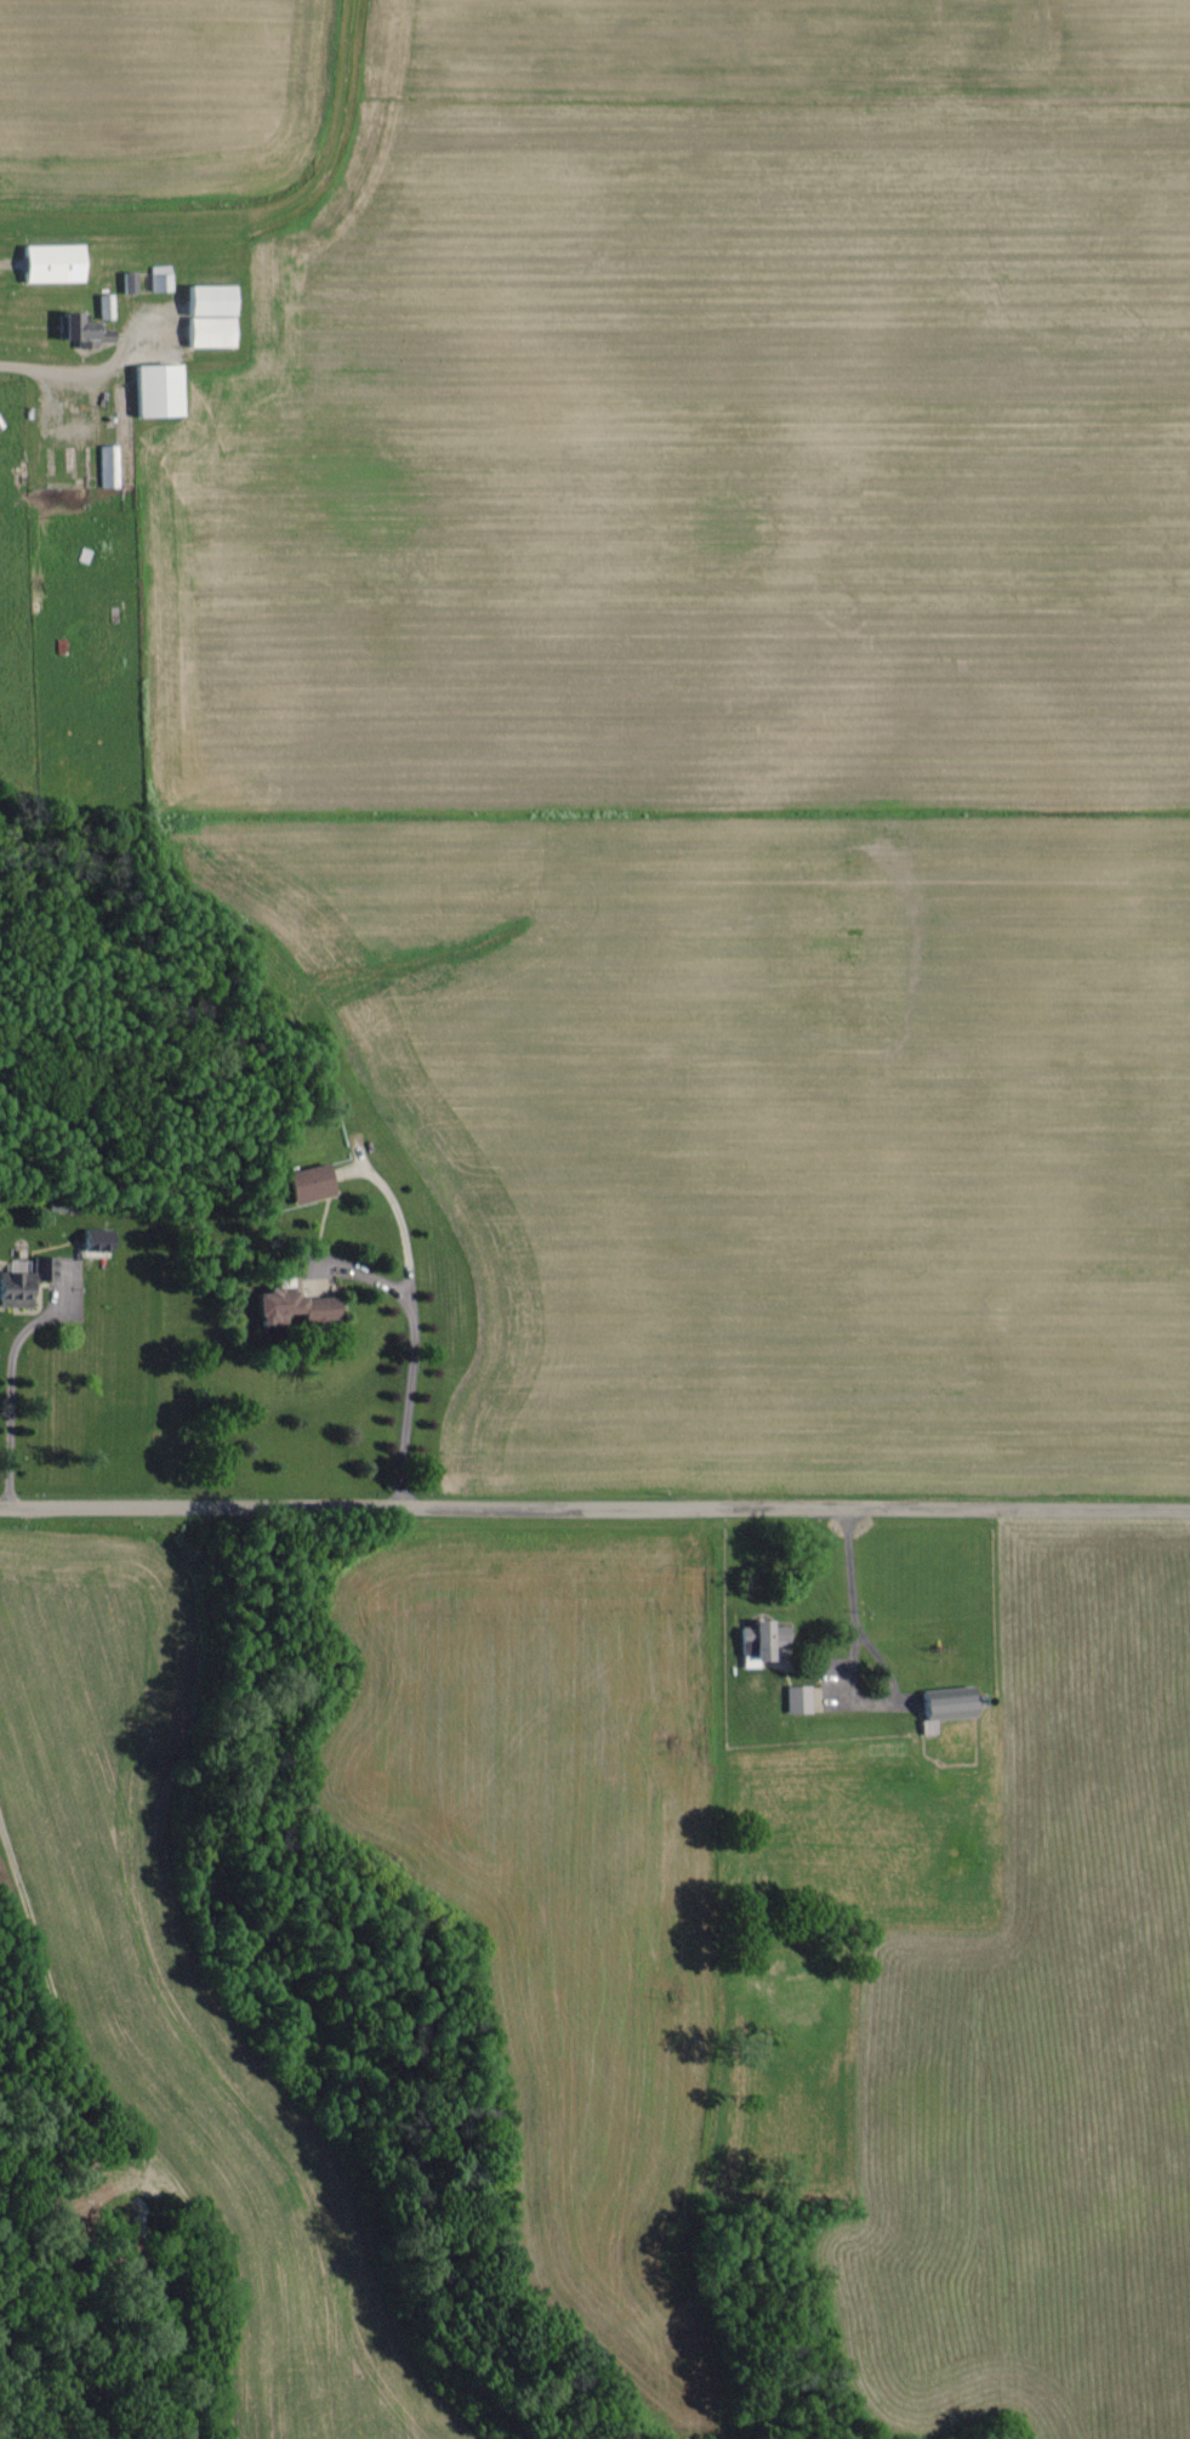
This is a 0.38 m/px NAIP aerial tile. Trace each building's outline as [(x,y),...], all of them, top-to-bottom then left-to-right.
[(17,247),(18,285),(84,283),(83,245),(17,247)] [(169,267),(147,268),(149,294),(170,293),(169,267)] [(232,287),(183,286),(182,348),(232,348),(232,287)] [(97,323),(73,324),(73,314),(54,314),(55,342),(74,342),(74,350),(92,349),(92,343),(111,343),(111,330),(101,330),(101,321),(113,321),(113,296),(97,296),(97,323)] [(132,419),(182,417),(179,365),(130,367),(132,419)] [(117,489),(116,447),(98,447),(98,489),(117,489)] [(331,1197),(321,1164),(281,1177),(291,1209),(331,1197)] [(28,1260),(29,1276),(0,1277),(0,1310),(29,1309),(29,1284),(54,1283),(54,1260),(28,1260)] [(329,1299),(291,1301),(290,1276),(275,1277),(276,1290),(259,1290),(260,1298),(252,1298),(253,1328),(285,1327),(284,1317),(297,1317),(297,1324),(330,1323),(329,1299)] [(783,1687),(784,1714),(807,1714),(806,1687),(783,1687)]
